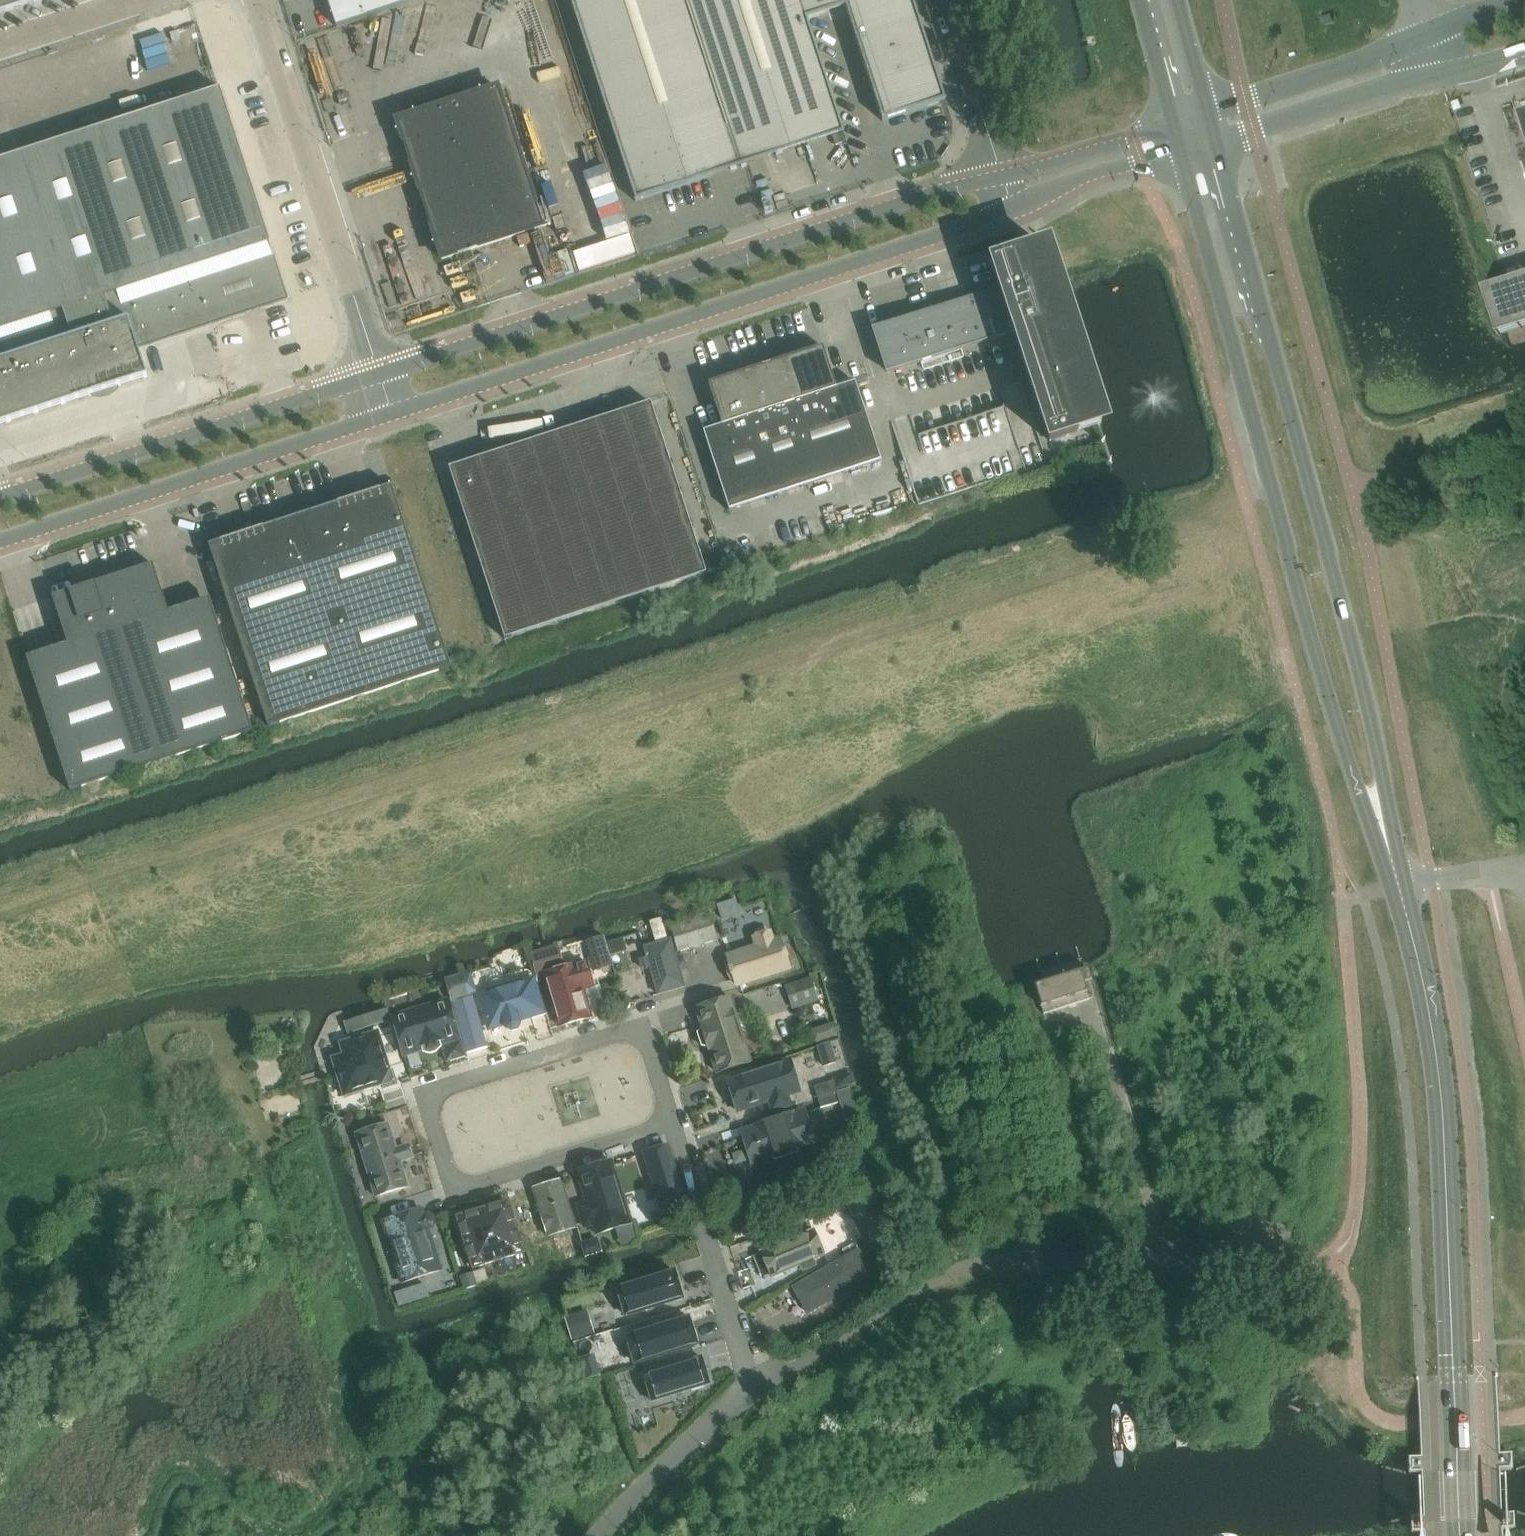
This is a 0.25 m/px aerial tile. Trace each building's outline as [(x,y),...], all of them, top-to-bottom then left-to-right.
[(44,0),(0,0),(0,14),(44,0)] [(337,28),(423,0),(328,0),(337,28)] [(586,51),(592,49),(637,185),(631,187),(636,203),(711,178),(698,140),(832,97),(807,21),(845,8),(883,122),(940,104),(915,28),(921,26),(913,0),(570,0),(586,51)] [(498,89),(397,122),(442,261),(543,228),(498,89)] [(0,162),(0,351),(3,361),(0,362),(0,426),(148,378),(139,350),(289,301),(221,90),(0,162)] [(991,262),(1000,289),(986,294),(872,331),(886,375),(1000,338),(1000,337),(1014,333),(1050,443),(1101,426),(1042,245),(991,262)] [(1504,280),(1481,288),(1496,335),(1524,326),(1524,274),(1504,280)] [(879,464),(881,463),(855,383),(837,389),(823,348),(817,350),(817,351),(789,365),(787,360),(781,362),(753,377),(751,371),(745,373),(745,374),(717,389),(715,383),(709,385),(722,426),(704,433),(730,512),(732,512),(732,511),(879,463),(879,464)] [(644,408),(494,457),(486,460),(478,465),(472,471),(468,479),(463,495),(463,504),(465,512),(504,632),(502,633),(505,640),(513,638),(512,636),(675,583),(677,582),(680,580),(682,579),(685,577),(687,575),(689,572),(690,570),(692,567),(693,565),(694,562),(695,559),(695,556),(696,553),(696,550),(695,547),(695,544),(694,541),(651,412),(653,411),(651,404),(643,406),(644,408)] [(451,668),(392,487),(337,505),(338,509),(303,520),(302,517),(299,518),(300,521),(265,533),(264,529),(209,547),(268,728),(451,668)] [(94,585),(94,586),(71,593),(71,592),(53,598),(71,655),(30,669),(70,792),(253,733),(213,609),(172,623),(153,566),(94,585)] [(736,983),(740,996),(786,983),(787,986),(823,975),(783,892),(783,891),(771,875),(768,874),(766,874),(764,874),(762,874),(759,874),(757,875),(754,876),(710,891),(718,918),(716,919),(729,957),(728,958),(729,961),(727,965),(727,969),(729,977),(732,981),(736,983)] [(606,943),(624,1006),(625,1005),(659,996),(658,995),(685,988),(675,954),(672,941),(667,925),(623,938),(606,943)] [(537,977),(554,1036),(566,1031),(604,1019),(602,1014),(625,1007),(625,1005),(624,1006),(606,943),(601,926),(528,949),(537,977)] [(453,1003),(467,1054),(468,1054),(487,1049),(487,1050),(488,1051),(489,1052),(490,1053),(492,1053),(493,1054),(494,1053),(538,1040),(539,1041),(554,1036),(537,977),(528,949),(459,971),(467,997),(468,999),(453,1003)] [(1035,986),(1044,1015),(1090,1001),(1084,984),(1092,981),(1089,969),(1035,986)] [(388,1010),(389,1010),(411,1080),(470,1061),(468,1054),(467,1054),(453,1003),(468,999),(467,997),(459,971),(425,983),(380,997),(383,1001),(388,1010)] [(786,983),(740,996),(731,999),(696,1010),(689,1019),(693,1028),(671,1035),(667,1042),(680,1082),(684,1087),(685,1087),(772,1059),(818,1044),(841,1036),(828,986),(823,975),(787,986),(786,983)] [(383,1001),(380,997),(370,1000),(364,1002),(357,1004),(351,1007),(346,1011),(342,1012),(343,1013),(338,1017),(334,1021),(330,1026),(326,1031),(323,1036),(321,1041),(318,1047),(317,1053),(321,1065),(322,1065),(341,1126),(374,1116),(374,1118),(408,1107),(417,1104),(410,1080),(411,1080),(389,1010),(388,1010),(383,1001)] [(791,1106),(818,1098),(835,1093),(836,1094),(855,1088),(841,1036),(777,1058),(772,1059),(685,1087),(684,1095),(697,1138),(773,1112),(791,1107),(791,1106)] [(818,1098),(791,1106),(791,1107),(773,1112),(697,1138),(701,1152),(715,1197),(717,1197),(719,1204),(724,1202),(724,1200),(765,1185),(826,1160),(831,1158),(863,1117),(855,1088),(836,1094),(835,1093),(818,1098)] [(374,1116),(341,1126),(354,1165),(369,1211),(434,1191),(408,1107),(374,1118),(374,1116)] [(613,1160),(635,1236),(663,1228),(666,1227),(669,1225),(672,1224),(674,1224),(676,1224),(689,1220),(666,1144),(613,1160)] [(578,1233),(583,1252),(635,1236),(613,1160),(560,1177),(578,1233)] [(509,1193),(531,1267),(583,1252),(578,1233),(560,1177),(509,1193)] [(874,1190),(846,1205),(854,1218),(869,1210),(881,1232),(894,1225),(874,1190)] [(465,1287),(442,1213),(434,1191),(369,1211),(399,1298),(399,1299),(401,1300),(402,1301),(404,1302),(405,1302),(407,1303),(409,1303),(411,1303),(413,1303),(416,1302),(417,1301),(465,1287)] [(531,1267),(509,1193),(442,1213),(465,1287),(531,1267)] [(815,1236),(762,1257),(770,1278),(823,1257),(815,1236)] [(858,1255),(797,1291),(809,1313),(870,1277),(858,1255)] [(676,1265),(600,1288),(612,1327),(688,1303),(676,1265)] [(688,1303),(612,1327),(624,1365),(700,1341),(688,1303)] [(589,1308),(567,1315),(574,1339),(597,1332),(589,1308)] [(700,1341),(624,1365),(636,1403),(712,1379),(700,1341)]
